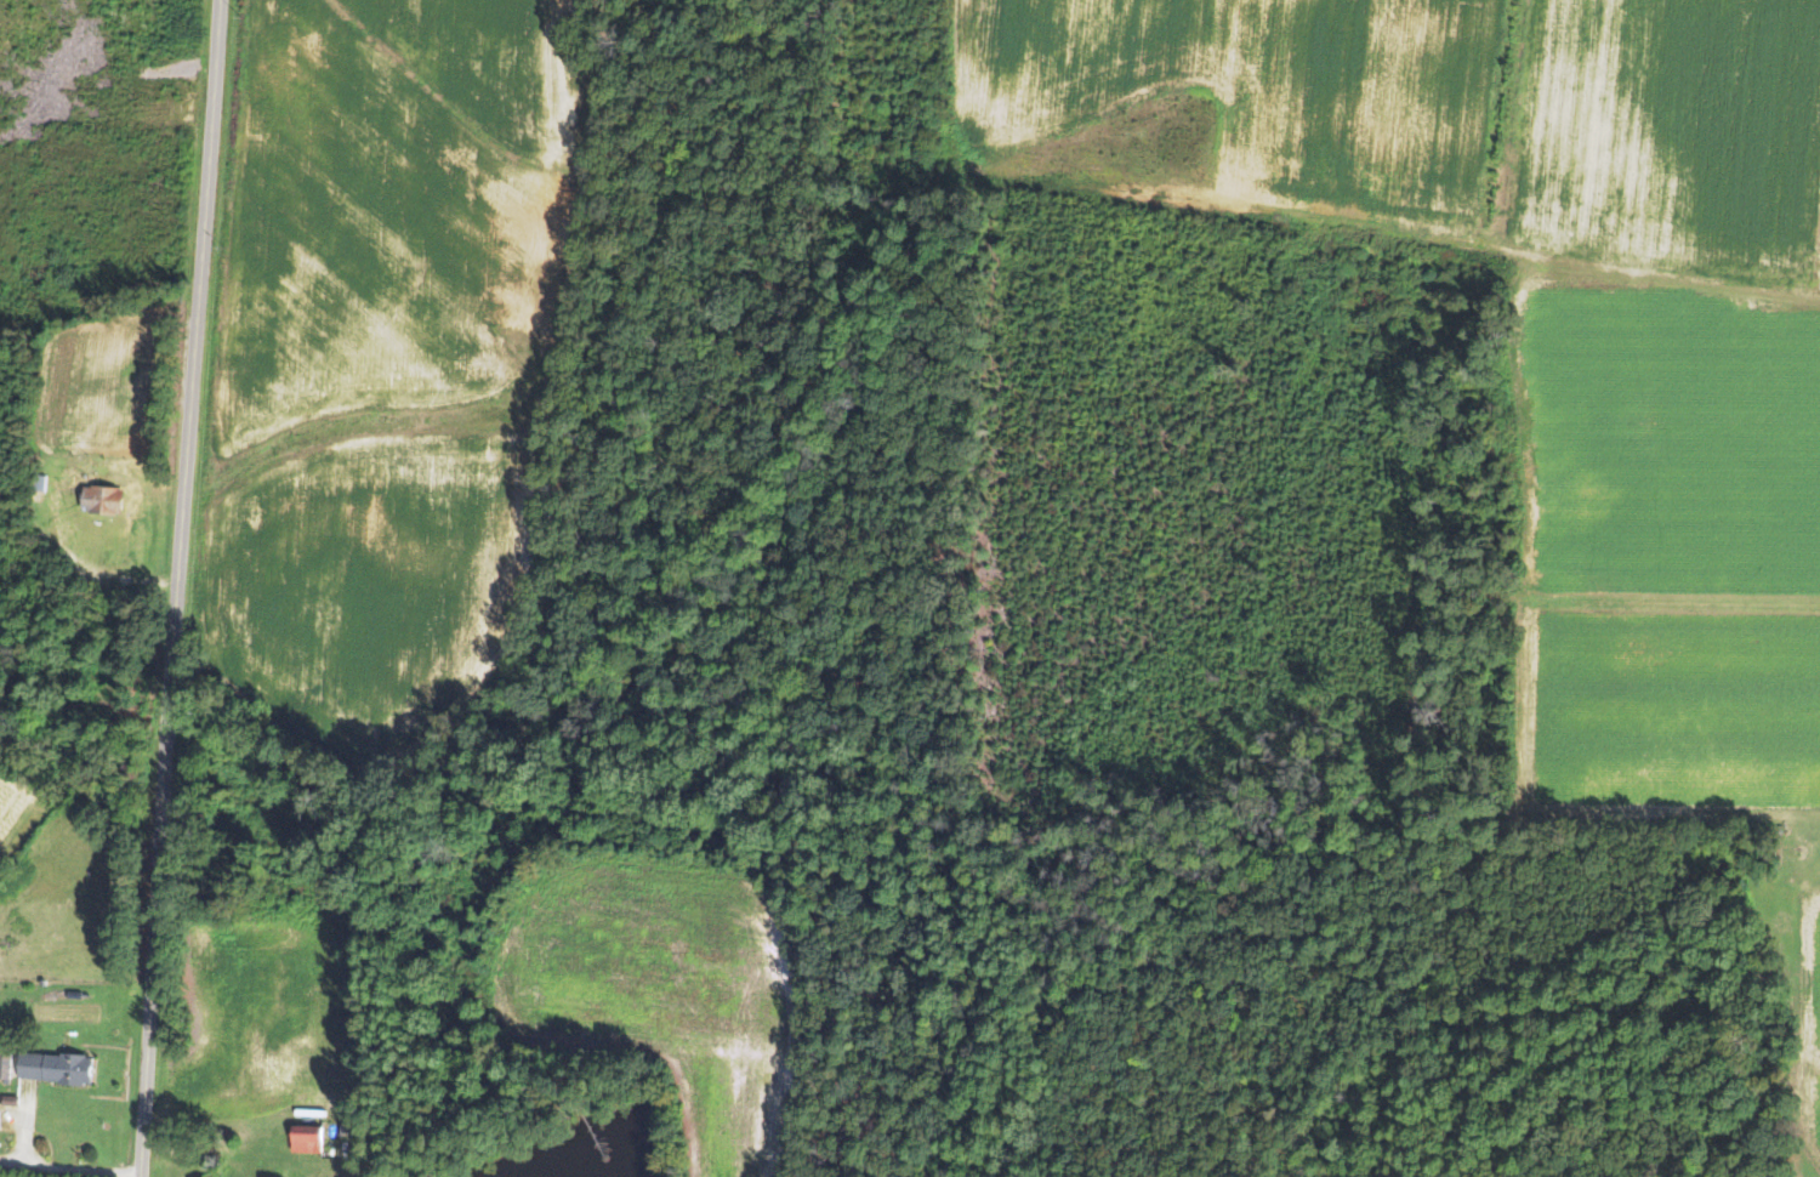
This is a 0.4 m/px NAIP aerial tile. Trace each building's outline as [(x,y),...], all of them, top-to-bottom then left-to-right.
[(89,513),(130,515),(132,488),(91,486),(89,513)] [(23,1077),(98,1084),(100,1056),(26,1049),(23,1077)] [(299,1151),(328,1152),(329,1125),(300,1124),(299,1151)]
